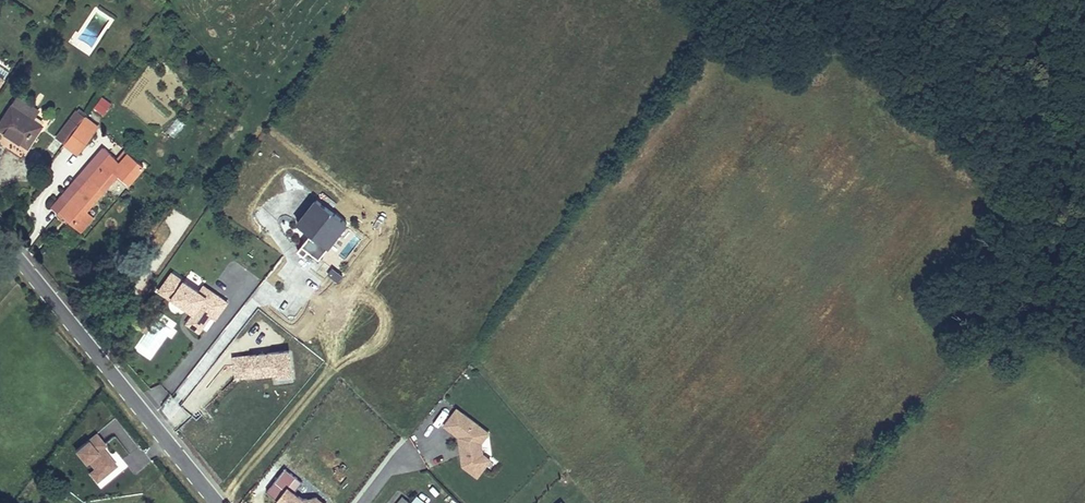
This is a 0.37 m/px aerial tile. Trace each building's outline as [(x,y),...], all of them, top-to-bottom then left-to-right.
[(94,6),(72,45),(91,56),(113,17),(94,6)] [(104,115),(112,102),(101,95),(93,108),(104,115)] [(18,97),(0,124),(0,129),(28,147),(42,126),(32,119),(38,110),(18,97)] [(95,133),(81,123),(85,117),(77,111),(71,120),(57,138),(65,144),(78,155),(95,133)] [(176,116),(164,130),(174,137),(185,123),(176,116)] [(99,127),(85,117),(81,123),(95,133),(99,127)] [(121,163),(104,149),(52,208),(64,219),(65,217),(70,212),(76,218),(72,223),(81,231),(93,217),(86,212),(116,178),(125,167),(121,164),(121,163)] [(129,155),(125,151),(117,160),(121,163),(121,164),(129,155)] [(145,168),(129,155),(121,164),(125,167),(116,178),(120,182),(124,177),(131,183),(145,168)] [(131,183),(124,177),(120,182),(127,188),(131,183)] [(317,200),(298,225),(311,235),(298,251),(305,256),(309,251),(319,259),(347,224),(317,200)] [(173,211),(160,238),(177,246),(190,219),(173,211)] [(70,212),(65,217),(72,223),(76,218),(70,212)] [(343,277),(333,269),(328,274),(339,282),(343,277)] [(199,293),(173,273),(159,292),(186,312),(187,310),(194,315),(191,319),(203,328),(211,318),(216,321),(228,304),(204,287),(199,293)] [(159,313),(135,349),(150,359),(174,323),(159,313)] [(199,334),(203,328),(191,319),(187,325),(199,334)] [(238,351),(239,377),(275,376),(275,380),(293,380),(293,350),(238,351)] [(479,448),(492,433),(457,405),(441,425),(465,444),(454,458),(478,477),(492,459),(479,448)] [(87,471),(95,482),(119,464),(94,433),(74,449),(90,469),(87,471)] [(114,451),(110,455),(119,465),(97,484),(100,487),(126,465),(114,451)] [(284,469),(267,492),(281,502),(324,502),(317,497),(302,497),(294,491),(300,482),(284,469)]
